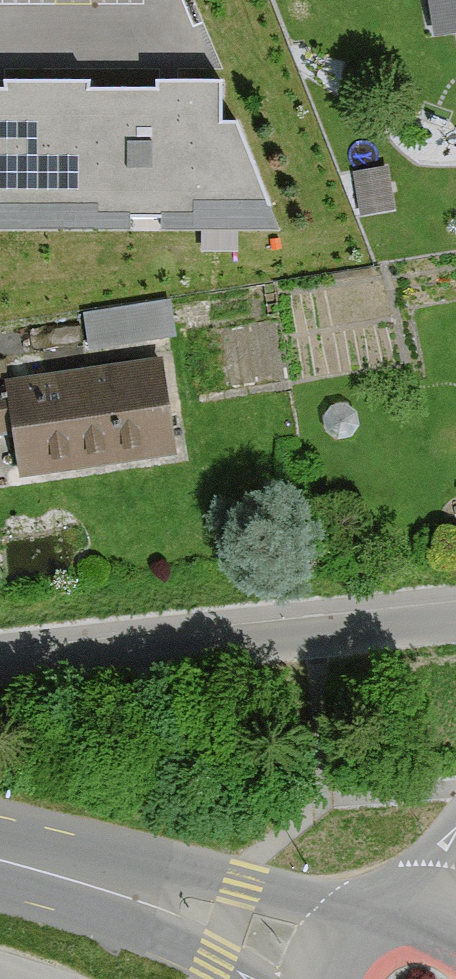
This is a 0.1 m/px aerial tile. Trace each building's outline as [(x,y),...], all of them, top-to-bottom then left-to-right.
[(422,45),(455,40),(455,0),(415,0),(422,45)] [(0,99),(0,211),(87,212),(89,107),(90,91),(5,90),(5,99),(0,99)] [(89,107),(87,212),(273,215),(237,138),(225,142),(218,97),(152,94),(152,109),(89,107)] [(156,311),(72,321),(76,354),(159,345),(156,311)] [(0,387),(0,441),(6,480),(164,455),(149,363),(0,387)]
